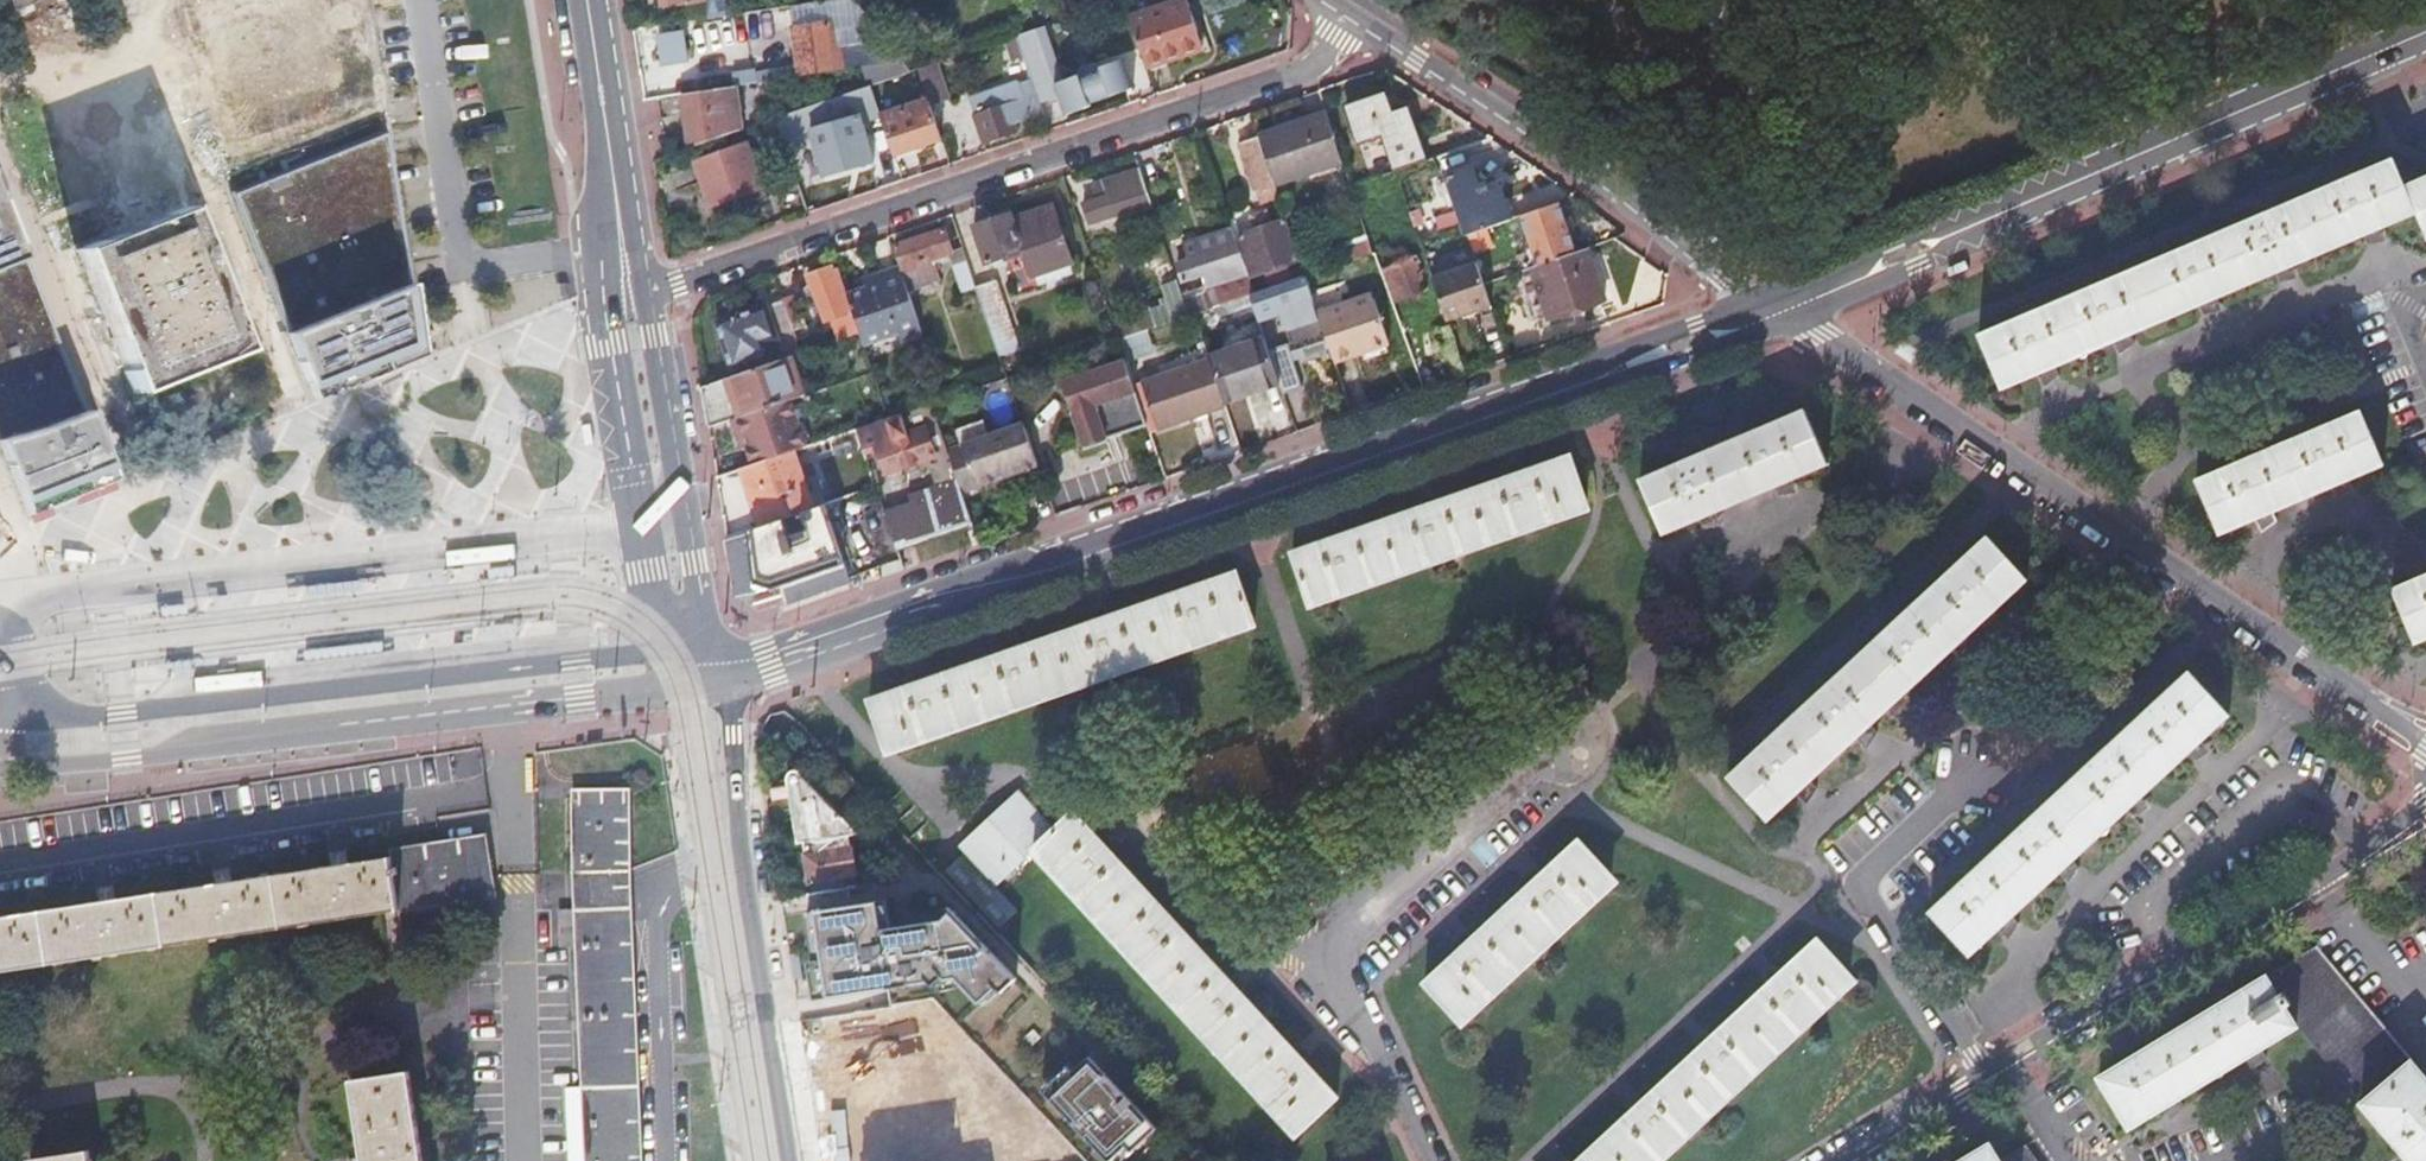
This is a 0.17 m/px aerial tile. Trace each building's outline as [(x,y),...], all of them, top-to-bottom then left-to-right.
[(242,130),(372,85),(343,0),(197,0),(242,130)] [(664,8),(706,2),(706,0),(662,0),(664,8)] [(1131,19),(1146,68),(1203,49),(1187,0),(1131,19)] [(879,22),(882,14),(875,10),(872,19),(879,22)] [(800,79),(844,73),(841,52),(834,53),(830,25),(793,31),(800,79)] [(661,68),(691,64),(687,32),(657,35),(661,68)] [(854,71),(879,67),(876,49),(851,52),(854,71)] [(1080,78),(1055,87),(1064,117),(1090,108),(1089,105),(1112,97),(1109,90),(1130,83),(1123,63),(1101,70),(1100,69),(1094,66),(1082,71),(1079,77),(1080,78)] [(937,68),(920,75),(932,103),(949,97),(937,68)] [(1016,125),(1044,115),(1032,83),(1022,86),(1021,84),(971,101),(986,145),(1019,134),(1016,125)] [(1130,83),(1109,90),(1112,97),(1133,90),(1130,83)] [(860,119),(880,113),(871,87),(775,121),(782,142),(815,131),(825,169),(871,156),(860,119)] [(725,138),(719,91),(682,97),(689,150),(725,138)] [(1396,173),(1427,162),(1408,109),(1392,113),(1385,93),(1346,107),(1359,143),(1383,135),(1396,173)] [(894,155),(942,139),(929,101),(881,116),(894,155)] [(1274,186),(1343,163),(1326,114),(1258,137),(1274,186)] [(409,285),(384,134),(229,197),(285,337),(409,285)] [(1274,186),(1258,137),(1237,143),(1253,193),(1274,186)] [(710,208),(762,191),(747,145),(695,162),(710,208)] [(2402,188),(2390,162),(1977,337),(2000,393),(2037,377),(2039,383),(2048,381),(2059,379),(2055,369),(2113,346),(2115,351),(2125,350),(2135,348),(2129,338),(2197,309),(2202,319),(2209,313),(2217,307),(2215,301),(2273,277),(2277,287),(2285,281),(2292,276),(2290,270),(2361,240),(2366,249),(2374,243),(2382,238),(2378,232),(2414,217),(2425,243),(2425,178),(2402,188)] [(1468,236),(1512,221),(1502,190),(1489,195),(1486,186),(1479,188),(1472,168),(1448,177),(1464,225),(1468,236)] [(1151,204),(1140,169),(1106,180),(1107,183),(1096,187),(1100,199),(1084,205),(1091,223),(1151,204)] [(1402,191),(1396,173),(1351,187),(1358,206),(1402,191)] [(1277,193),(1274,186),(1253,193),(1256,200),(1277,193)] [(130,391),(258,345),(203,195),(75,241),(130,391)] [(19,504),(25,518),(112,483),(107,469),(83,411),(24,263),(0,204),(0,457),(19,504)] [(1573,254),(1558,205),(1522,217),(1537,266),(1573,254)] [(1033,277),(1073,263),(1054,207),(1014,221),(1012,214),(975,228),(987,264),(1025,252),(1033,277)] [(1267,272),(1272,288),(1293,281),(1287,265),(1299,261),(1286,222),(1270,227),(1266,215),(1252,219),(1256,232),(1239,238),(1252,277),(1267,272)] [(903,271),(901,271),(906,284),(909,292),(941,281),(935,265),(947,261),(946,257),(951,254),(964,294),(976,289),(976,288),(963,250),(953,253),(946,230),(896,248),(903,271)] [(1345,264),(1374,254),(1368,237),(1339,247),(1345,264)] [(1189,262),(1203,257),(1198,241),(1183,246),(1189,262)] [(1247,274),(1237,246),(1203,257),(1189,262),(1178,266),(1184,283),(1197,279),(1200,290),(1247,274)] [(1605,301),(1587,249),(1573,254),(1537,266),(1532,269),(1549,321),(1605,301)] [(1413,297),(1419,294),(1430,290),(1417,257),(1406,261),(1402,251),(1396,253),(1399,263),(1384,269),(1396,303),(1413,297)] [(1484,285),(1477,263),(1461,269),(1449,273),(1432,279),(1446,322),(1461,317),(1465,312),(1489,303),(1490,307),(1491,307),(1484,285)] [(832,320),(839,342),(845,340),(861,335),(853,310),(847,295),(844,284),(840,270),(833,273),(831,268),(807,277),(812,287),(815,295),(808,298),(814,316),(822,313),(825,323),(832,320)] [(853,310),(861,335),(865,347),(899,335),(901,342),(923,335),(913,304),(909,292),(906,284),(901,271),(900,268),(879,275),(882,283),(865,289),(847,295),(853,310)] [(1254,295),(1247,274),(1200,290),(1207,310),(1250,296),(1254,295)] [(863,281),(865,289),(882,283),(879,275),(863,281)] [(1272,288),(1254,295),(1250,296),(1256,316),(1258,322),(1286,313),(1291,330),(1320,321),(1317,314),(1305,277),(1293,281),(1272,288)] [(997,281),(976,288),(976,289),(999,356),(1020,349),(997,281)] [(1178,282),(1177,281),(1161,286),(1167,306),(1151,311),(1156,328),(1173,322),(1189,316),(1178,282)] [(421,359),(409,285),(285,337),(312,403),(421,359)] [(804,290),(808,298),(815,295),(812,287),(804,290)] [(1184,296),(1190,316),(1195,314),(1202,312),(1207,310),(1200,290),(1184,296)] [(797,295),(782,299),(783,301),(796,343),(809,339),(802,316),(801,309),(797,295)] [(1355,301),(1317,314),(1320,321),(1334,364),(1355,357),(1357,356),(1355,351),(1366,347),(1368,352),(1389,345),(1374,300),(1361,304),(1355,301)] [(796,343),(783,301),(767,306),(779,341),(786,360),(791,358),(800,355),(796,343)] [(1465,312),(1461,317),(1464,320),(1475,316),(1479,311),(1490,307),(1489,303),(1465,312)] [(779,341),(767,306),(760,309),(763,317),(757,318),(766,346),(779,341)] [(755,310),(716,324),(733,372),(771,359),(766,346),(757,318),(755,310)] [(1242,340),(1244,346),(1263,339),(1261,334),(1242,340)] [(1210,359),(1225,404),(1245,397),(1243,392),(1276,381),(1278,386),(1280,385),(1278,378),(1271,357),(1264,339),(1263,339),(1244,346),(1209,358),(1210,359)] [(1357,356),(1368,352),(1366,347),(1355,351),(1357,356)] [(1289,351),(1271,357),(1278,378),(1280,385),(1288,410),(1307,403),(1289,351)] [(805,397),(791,358),(786,360),(736,377),(704,388),(710,429),(732,422),(792,401),(805,397)] [(1210,359),(1142,382),(1158,431),(1226,408),(1225,404),(1210,359)] [(1124,434),(1149,426),(1135,385),(1127,361),(1063,383),(1086,450),(1109,442),(1108,439),(1103,424),(1119,418),(1124,434)] [(1245,397),(1278,386),(1276,381),(1243,392),(1245,397)] [(1142,382),(1135,385),(1149,426),(1151,433),(1158,431),(1142,382)] [(2201,465),(2227,527),(2389,461),(2364,399),(2201,465)] [(792,401),(732,422),(738,439),(743,438),(747,448),(752,465),(793,451),(807,447),(792,401)] [(948,450),(933,404),(888,419),(857,430),(864,450),(877,446),(887,475),(905,469),(907,475),(930,468),(937,488),(909,498),(912,506),(886,515),(897,549),(972,523),(962,493),(948,450)] [(1772,486),(1775,492),(1794,484),(1792,480),(1826,465),(1802,411),(1638,481),(1661,534),(1695,519),(1699,526),(1717,518),(1714,511),(1772,486)] [(1108,439),(1124,434),(1119,418),(1103,424),(1108,439)] [(1022,426),(1037,468),(1039,467),(1024,425),(1022,426)] [(962,493),(1037,468),(1022,426),(963,446),(966,454),(953,458),(950,450),(948,450),(962,493)] [(743,438),(738,439),(742,450),(747,448),(743,438)] [(966,454),(963,446),(950,450),(953,458),(966,454)] [(814,509),(793,451),(752,465),(741,469),(761,528),(785,520),(805,513),(814,509)] [(1577,506),(1585,503),(1570,458),(1522,474),(1520,468),(1513,471),(1505,473),(1507,480),(1434,505),(1432,499),(1424,502),(1417,504),(1419,510),(1346,536),(1344,530),(1336,533),(1328,536),(1330,541),(1292,555),(1310,606),(1579,512),(1577,506)] [(850,580),(825,506),(814,509),(805,513),(814,540),(795,547),(785,520),(761,528),(726,540),(735,595),(773,588),(779,605),(850,580)] [(1922,677),(1929,685),(1945,670),(1939,664),(1984,622),(1990,628),(2005,614),(1999,608),(2026,583),(1985,539),(1726,781),(1764,821),(1793,795),(1797,800),(1813,786),(1808,780),(1853,738),(1859,744),(1873,730),(1869,726),(1895,702),(1922,677)] [(897,750),(1255,625),(1236,574),(1198,587),(1196,581),(1187,584),(1180,587),(1182,593),(1109,618),(1107,612),(1098,615),(1091,618),(1093,624),(1021,650),(1018,643),(1010,646),(1002,649),(1004,655),(931,681),(929,674),(921,677),(913,680),(915,686),(869,702),(885,747),(895,743),(897,750)] [(2393,593),(2415,645),(2425,641),(2425,578),(2393,593)] [(1557,686),(1604,683),(1603,650),(1588,636),(1570,637),(1556,652),(1557,686)] [(2127,812),(2132,818),(2145,805),(2141,800),(2186,757),(2191,763),(2206,749),(2201,743),(2228,718),(2186,673),(1929,916),(1969,958),(1996,932),(2002,939),(2017,925),(2011,920),(2058,876),(2063,882),(2076,870),(2071,865),(2127,812)] [(825,728),(834,719),(823,708),(814,717),(825,728)] [(799,737),(780,755),(788,763),(819,795),(837,777),(799,737)] [(819,795),(788,763),(789,765),(796,773),(793,777),(792,776),(791,778),(790,779),(790,780),(790,782),(790,783),(790,785),(790,786),(790,788),(792,802),(799,848),(805,846),(807,858),(811,884),(856,877),(850,839),(859,838),(819,795)] [(775,804),(792,802),(790,788),(773,790),(775,804)] [(1032,852),(1053,833),(1018,794),(962,846),(997,884),(1032,852)] [(904,871),(924,853),(873,798),(853,816),(904,871)] [(624,800),(576,802),(579,911),(562,912),(563,949),(579,949),(586,1089),(570,1089),(573,1160),(637,1160),(633,1087),(629,969),(624,868),(624,800)] [(1053,833),(1032,852),(1296,1137),(1339,1098),(1304,1061),(1310,1056),(1304,1049),(1299,1043),(1293,1049),(1240,992),(1246,987),(1240,980),(1235,975),(1229,980),(1177,924),(1182,918),(1176,911),(1171,906),(1165,911),(1112,855),(1118,849),(1112,843),(1107,837),(1101,842),(1074,813),(1053,833)] [(1605,882),(1611,876),(1579,841),(1544,874),(1538,868),(1532,874),(1526,879),(1531,885),(1475,938),(1469,932),(1463,938),(1457,943),(1463,949),(1426,983),(1458,1018),(1465,1012),(1470,1016),(1609,887),(1605,882)] [(486,845),(443,851),(398,858),(347,866),(227,884),(111,902),(0,919),(0,972),(377,914),(386,913),(406,910),(494,896),(490,874),(486,845)] [(886,902),(807,914),(820,1000),(930,984),(938,992),(963,987),(984,1008),(1000,993),(1002,994),(1017,980),(948,909),(933,923),(890,929),(886,902)] [(1850,975),(1818,940),(1788,968),(1783,962),(1771,973),(1776,979),(1719,1032),(1714,1026),(1702,1036),(1708,1042),(1651,1095),(1645,1089),(1633,1100),(1639,1106),(1582,1158),(1576,1152),(1567,1160),(1659,1160),(1849,985),(1844,981),(1850,975)] [(2262,981),(2298,1028),(2359,1100),(2408,1059),(2315,949),(2262,981)] [(2298,1028),(2262,981),(2101,1079),(2131,1130),(2164,1110),(2168,1116),(2188,1109),(2181,1099),(2244,1060),(2249,1067),(2270,1059),(2262,1049),(2298,1028)] [(866,1027),(867,1039),(915,1037),(914,1024),(866,1027)] [(859,1045),(883,1148),(954,1131),(930,1029),(859,1045)] [(1128,1147),(1133,1153),(1158,1130),(1090,1058),(1073,1074),(1067,1068),(1042,1091),(1107,1160),(1113,1160),(1128,1147)] [(2359,1100),(2404,1154),(2399,1157),(2402,1160),(2425,1160),(2425,1080),(2408,1059),(2359,1100)] [(410,1072),(352,1081),(365,1160),(424,1160),(410,1072)] [(1990,1144),(1962,1160),(2000,1160),(1990,1144)] [(2026,1145),(2000,1160),(2038,1160),(2026,1145)] [(90,1146),(31,1155),(32,1160),(92,1160),(90,1146)]
